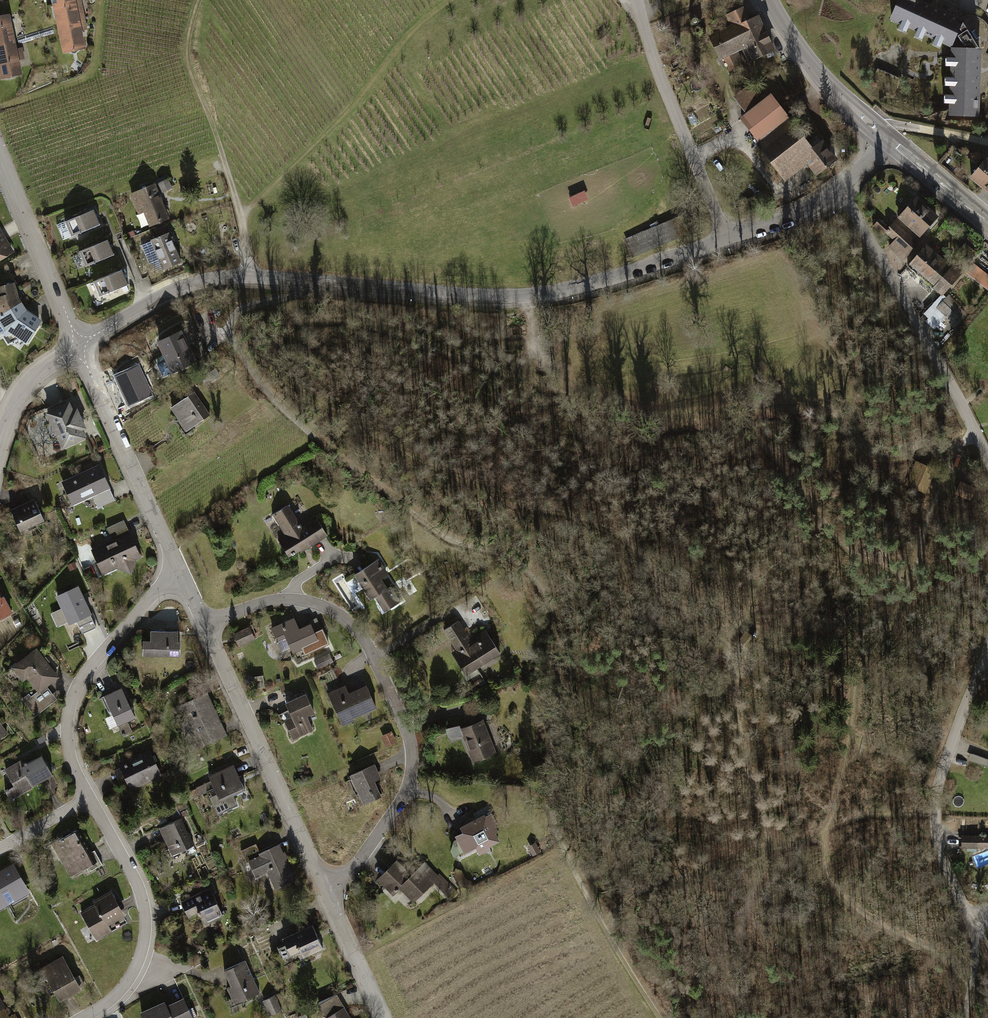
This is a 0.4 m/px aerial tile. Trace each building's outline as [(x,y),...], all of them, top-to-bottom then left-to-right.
[(59,26),(85,20),(83,13),(77,14),(76,11),(82,10),(80,0),(56,0),(57,3),(54,4),(59,26)] [(914,0),(900,0),(891,19),(951,45),(960,25),(919,6),(920,3),(914,0)] [(714,37),(730,71),(742,65),(734,49),(742,46),(749,62),(766,54),(768,58),(775,55),(756,16),(747,21),(741,8),(729,14),(735,27),(714,37)] [(14,42),(8,16),(0,17),(0,45),(14,42)] [(86,26),(85,20),(59,26),(64,52),(69,52),(74,53),(79,49),(84,48),(80,28),(86,26)] [(14,42),(0,45),(0,68),(2,78),(20,74),(17,60),(24,59),(22,51),(16,53),(14,42)] [(974,96),(976,50),(972,50),(953,49),(951,114),(977,115),(978,96),(974,96)] [(747,112),(759,102),(747,87),(735,96),(747,112)] [(742,117),(765,147),(763,149),(781,173),(804,156),(817,174),(835,160),(821,142),(816,137),(807,144),(770,96),(742,117)] [(985,159),(971,176),(987,190),(987,161),(985,159)] [(168,176),(159,180),(164,189),(173,184),(168,176)] [(154,185),(132,194),(137,206),(141,204),(150,225),(168,218),(154,185)] [(915,199),(899,217),(920,236),(936,218),(915,199)] [(94,209),(65,221),(71,236),(100,224),(94,209)] [(682,218),(626,242),(632,256),(688,232),(682,218)] [(903,260),(917,244),(893,223),(888,229),(879,220),(874,225),(884,234),(886,232),(895,240),(889,246),(903,260)] [(71,236),(65,221),(57,224),(63,239),(71,236)] [(151,241),(141,245),(149,263),(159,259),(163,269),(181,262),(170,235),(171,234),(167,225),(155,230),(158,237),(151,240),(151,241)] [(11,251),(0,232),(0,258),(11,251)] [(108,239),(79,251),(80,254),(85,266),(114,255),(108,239)] [(928,242),(908,266),(941,295),(943,293),(961,272),(953,265),(951,267),(937,255),(939,252),(928,242)] [(978,255),(969,247),(963,254),(965,256),(964,257),(969,261),(970,260),(972,262),(978,255)] [(85,266),(80,254),(72,257),(77,269),(85,266)] [(969,272),(987,287),(987,277),(975,266),(973,267),(969,272)] [(122,269),(93,281),(100,296),(128,285),(122,269)] [(21,304),(17,298),(13,284),(0,287),(0,316),(21,304)] [(942,305),(948,299),(943,293),(941,295),(925,314),(937,324),(945,315),(948,311),(942,305)] [(964,313),(948,299),(942,305),(948,311),(945,315),(955,324),(964,313)] [(21,304),(0,316),(0,333),(3,331),(10,342),(18,337),(25,342),(37,325),(36,323),(38,320),(25,311),(21,304)] [(180,332),(159,341),(173,372),(194,362),(180,332)] [(194,392),(171,407),(178,417),(181,415),(189,428),(210,415),(194,392)] [(68,404),(47,413),(52,424),(56,422),(62,434),(58,436),(63,446),(84,437),(80,429),(84,427),(76,410),(72,411),(68,404)] [(99,466),(63,482),(73,504),(92,495),(98,507),(115,500),(99,466)] [(975,489),(961,483),(956,493),(971,499),(975,489)] [(34,499),(10,510),(20,531),(44,520),(34,499)] [(288,505),(272,514),(285,535),(278,539),(289,556),(292,554),(292,555),(300,550),(301,551),(327,535),(317,518),(302,528),(288,505)] [(113,540),(92,550),(103,574),(117,567),(130,573),(136,558),(140,556),(124,520),(107,528),(113,540)] [(378,559),(354,574),(370,599),(375,597),(384,611),(400,601),(391,586),(387,589),(381,579),(379,575),(386,571),(378,559)] [(77,587),(57,596),(63,607),(69,621),(70,623),(76,620),(82,634),(96,627),(77,587)] [(11,613),(3,599),(0,600),(0,619),(11,613)] [(69,621),(63,607),(51,613),(58,626),(69,621)] [(317,617),(298,628),(299,629),(310,624),(314,633),(322,629),(317,617)] [(291,647),(293,652),(302,647),(305,654),(329,644),(322,629),(314,633),(310,624),(299,629),(298,628),(294,618),(272,628),(282,651),(291,647)] [(458,621),(444,630),(456,650),(458,652),(455,654),(465,670),(474,664),(476,667),(490,659),(500,653),(485,630),(470,639),(458,621)] [(249,628),(234,635),(238,645),(253,638),(249,628)] [(144,642),(144,654),(153,655),(180,656),(180,641),(177,641),(178,631),(151,631),(150,642),(144,642)] [(746,631),(740,640),(746,645),(753,636),(746,631)] [(36,650),(18,664),(27,675),(39,691),(31,697),(27,699),(32,706),(50,691),(46,685),(57,677),(36,650)] [(458,652),(456,650),(452,653),(466,675),(490,659),(476,667),(474,664),(465,670),(455,654),(458,652)] [(327,655),(314,660),(318,669),(331,663),(327,655)] [(27,675),(18,664),(14,667),(23,678),(27,675)] [(345,686),(328,694),(339,716),(349,711),(351,717),(375,706),(366,687),(349,695),(345,686)] [(121,688),(102,697),(110,716),(113,715),(118,724),(123,736),(132,732),(127,721),(134,717),(121,688)] [(27,699),(31,697),(28,694),(22,699),(35,715),(56,699),(50,691),(32,706),(27,699)] [(206,693),(179,706),(186,721),(180,724),(192,751),(227,735),(222,724),(220,724),(206,693)] [(305,694),(286,703),(289,710),(294,721),(286,724),(293,739),(312,730),(306,716),(314,712),(305,694)] [(279,715),(286,724),(294,721),(289,710),(279,715)] [(353,721),(351,717),(349,711),(339,716),(343,725),(353,721)] [(482,721),(461,729),(473,760),(494,752),(482,721)] [(390,732),(383,736),(387,746),(395,742),(390,732)] [(137,758),(120,765),(131,790),(161,776),(151,753),(137,760),(137,758)] [(970,761),(987,767),(987,763),(987,759),(973,754),(970,761)] [(20,762),(6,770),(14,786),(8,789),(7,789),(5,790),(11,800),(19,795),(19,793),(52,774),(41,755),(27,763),(26,762),(24,763),(25,765),(22,766),(20,762)] [(374,764),(350,775),(355,785),(357,784),(361,792),(359,793),(363,803),(381,795),(374,781),(381,778),(374,764)] [(233,765),(209,776),(224,810),(236,805),(232,796),(245,790),(233,765)] [(465,832),(457,836),(465,852),(476,846),(478,848),(486,844),(487,846),(497,840),(493,833),(496,831),(492,825),(495,823),(491,815),(485,818),(484,816),(462,827),(465,832)] [(181,818),(159,828),(172,855),(193,845),(181,818)] [(76,830),(52,844),(60,858),(62,857),(72,875),(86,868),(89,872),(102,864),(94,850),(87,854),(85,849),(86,848),(76,830)] [(963,836),(963,847),(987,847),(987,837),(963,836)] [(256,844),(241,851),(247,862),(249,861),(255,875),(267,870),(276,887),(294,879),(278,844),(260,853),(256,844)] [(488,848),(487,846),(486,844),(478,848),(481,853),(488,848)] [(397,861),(378,879),(386,887),(391,883),(395,888),(394,889),(396,891),(401,887),(413,900),(434,880),(438,877),(437,877),(424,863),(411,876),(397,861)] [(26,892),(12,867),(0,874),(0,907),(26,892)] [(469,887),(473,887),(471,882),(465,880),(461,870),(455,870),(455,874),(461,885),(469,887)] [(439,875),(437,877),(438,877),(434,880),(451,898),(456,892),(439,875)] [(202,892),(181,901),(188,917),(198,913),(199,914),(200,914),(205,924),(223,916),(212,891),(203,895),(202,892)] [(96,904),(81,912),(89,926),(96,938),(100,936),(101,936),(111,930),(106,922),(123,912),(111,892),(94,901),(96,904)] [(313,925),(283,939),(288,950),(296,946),(297,948),(299,947),(303,957),(323,948),(313,925)] [(63,958),(43,969),(59,999),(80,988),(79,987),(84,984),(79,976),(74,978),(63,958)] [(245,960),(224,970),(231,986),(227,988),(232,999),(241,995),(243,1000),(260,992),(245,960)] [(336,993),(319,1003),(327,1016),(325,1017),(326,1017),(350,1017),(336,993)] [(234,1004),(243,1000),(241,995),(232,999),(234,1004)] [(275,995),(269,997),(273,1007),(267,1009),(270,1015),(282,1010),(275,995)] [(263,1000),(267,1009),(273,1007),(269,997),(263,1000)] [(144,1017),(192,1017),(183,999),(166,1006),(164,1002),(141,1013),(144,1017)]
